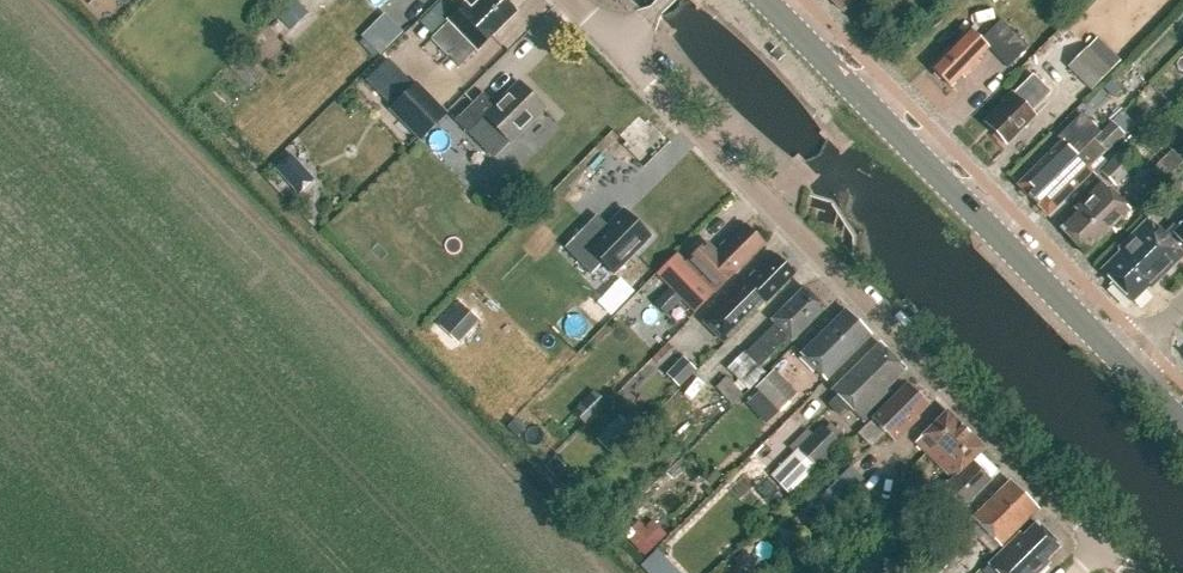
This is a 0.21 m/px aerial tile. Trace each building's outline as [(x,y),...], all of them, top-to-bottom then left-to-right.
[(291,31),(308,14),(294,0),(291,0),(276,16),(291,31)] [(450,22),(431,40),(449,58),(467,39),(478,49),(514,12),(502,0),(484,0),(472,12),(466,6),(450,22)] [(844,12),(857,0),(832,0),(844,12)] [(389,8),(365,32),(385,51),(409,28),(389,8)] [(970,29),(952,48),(932,68),(936,72),(935,75),(940,80),(943,80),(950,87),(962,75),(966,78),(981,62),(978,60),(989,49),(1008,67),(1029,46),(1001,19),(982,40),(970,29)] [(1092,90),(1112,70),(1088,47),(1069,67),(1092,90)] [(778,63),(785,57),(776,48),(770,54),(778,63)] [(1008,144),(1036,115),(1032,111),(1052,92),(1034,75),(1016,94),(1013,91),(1002,101),(1004,103),(986,122),(1008,144)] [(449,115),(417,83),(389,110),(421,142),(449,115)] [(456,121),(494,158),(510,142),(510,143),(545,109),(519,83),(495,106),(483,94),(456,121)] [(1048,189),(1036,201),(1049,215),(1093,172),(1098,176),(1102,172),(1110,164),(1102,156),(1125,134),(1113,122),(1085,148),(1079,157),(1081,159),(1055,184),(1051,181),(1045,187),(1048,189)] [(1079,157),(1085,148),(1071,134),(1064,141),(1064,140),(1019,184),(1036,201),(1048,189),(1045,187),(1051,181),(1055,184),(1081,159),(1079,157)] [(1116,187),(1138,165),(1124,150),(1110,164),(1102,172),(1116,187)] [(293,191),(315,181),(307,162),(285,172),(293,191)] [(1085,252),(1130,210),(1102,181),(1074,208),(1078,212),(1061,227),(1085,252)] [(478,194),(465,182),(452,196),(465,208),(478,194)] [(589,224),(564,249),(591,275),(602,264),(613,275),(650,237),(624,211),(608,227),(600,235),(589,224)] [(1172,234),(1167,239),(1148,219),(1119,247),(1122,251),(1102,270),(1133,300),(1149,284),(1152,287),(1182,256),(1182,223),(1172,234)] [(736,273),(763,246),(755,237),(755,233),(750,228),(746,228),(744,226),(728,243),(724,243),(719,247),(719,251),(717,254),(713,257),(704,248),(708,245),(707,243),(690,260),(693,263),(692,264),(680,252),(657,275),(670,288),(682,301),(695,313),(735,272),(736,273)] [(750,280),(746,283),(745,282),(703,323),(724,342),(764,300),(766,301),(793,275),(785,266),(785,261),(781,257),(777,258),(774,255),(759,271),(754,271),(750,275),(750,280)] [(771,320),(776,324),(747,353),(761,367),(785,343),(788,345),(825,308),(804,287),(771,320)] [(846,310),(803,354),(826,378),(870,334),(846,310)] [(880,344),(834,389),(865,420),(891,394),(886,389),(905,370),(880,344)] [(661,360),(670,350),(665,346),(656,356),(661,360)] [(761,367),(747,353),(731,369),(751,390),(767,374),(761,367)] [(677,388),(696,369),(685,358),(666,377),(677,388)] [(757,388),(780,412),(798,395),(774,371),(757,388)] [(733,406),(744,396),(726,378),(715,388),(733,406)] [(857,434),(866,443),(871,438),(876,443),(886,433),(895,442),(916,421),(916,416),(927,404),(907,385),(857,434)] [(594,391),(573,412),(585,424),(606,403),(594,391)] [(948,410),(915,443),(951,480),(949,482),(950,483),(937,496),(939,498),(926,512),(943,529),(954,519),(971,501),(1000,473),(979,453),(985,447),(948,410)] [(612,456),(635,434),(618,416),(595,439),(612,456)] [(791,494),(841,443),(822,425),(772,476),(791,494)] [(554,478),(566,467),(555,456),(544,467),(554,478)] [(825,510),(863,471),(851,460),(813,498),(825,510)] [(1010,481),(974,517),(1001,545),(1038,509),(1010,481)] [(648,537),(648,529),(641,522),(632,522),(632,538),(648,537)] [(958,522),(944,536),(947,539),(935,551),(937,552),(926,562),(937,572),(964,572),(966,571),(958,563),(962,559),(959,556),(975,540),(958,522)] [(1050,564),(1046,560),(1060,546),(1036,522),(1022,537),(1018,534),(989,564),(998,572),(1041,572),(1050,564)] [(646,559),(666,538),(656,529),(648,529),(648,537),(632,538),(632,545),(646,559)]
